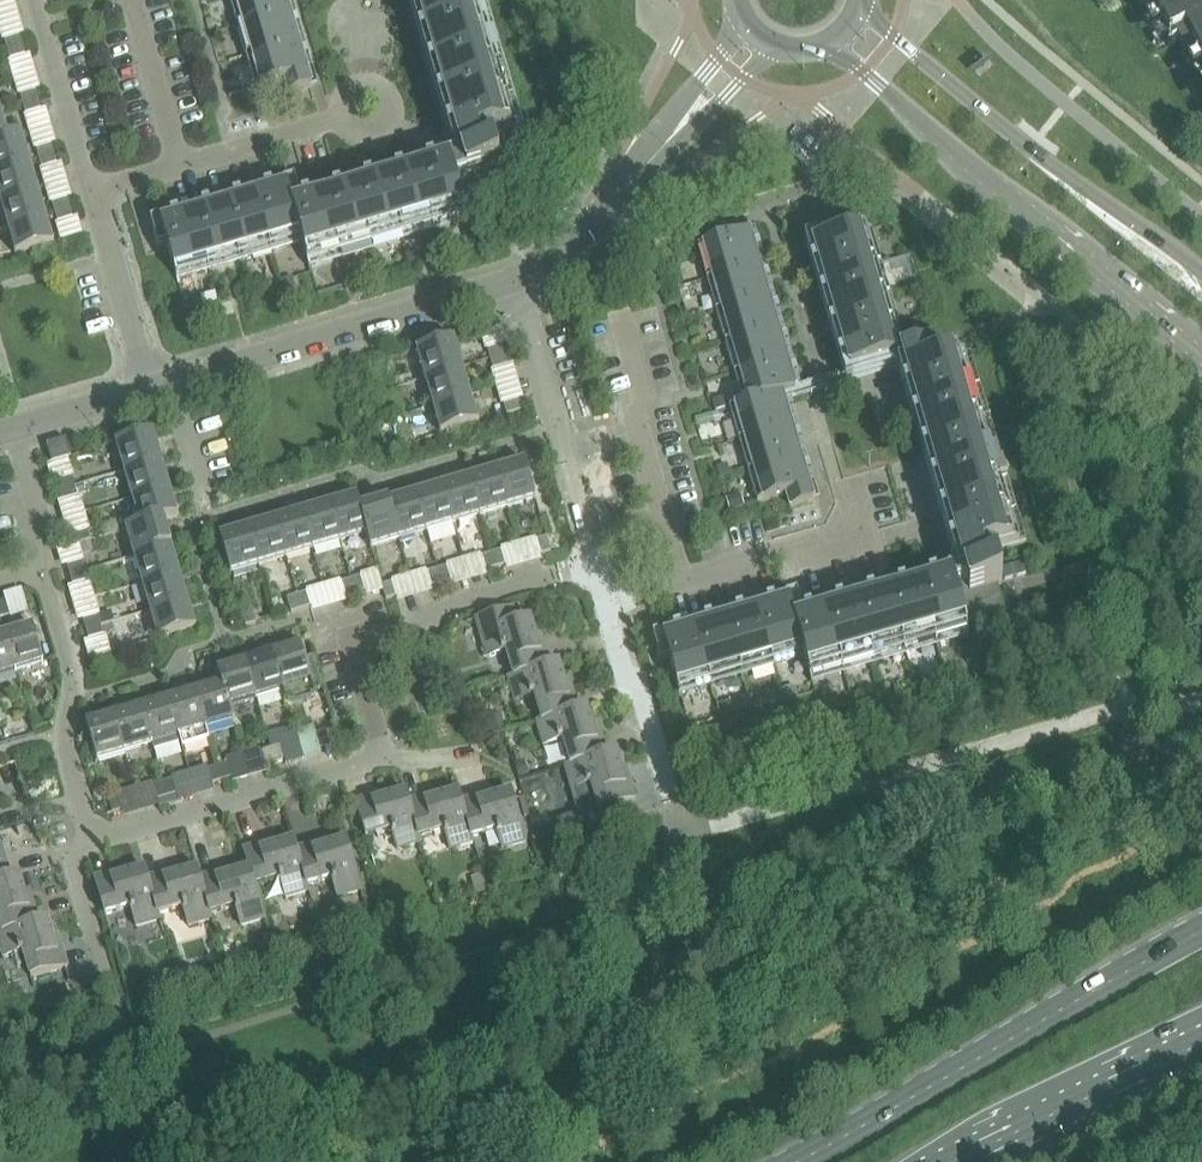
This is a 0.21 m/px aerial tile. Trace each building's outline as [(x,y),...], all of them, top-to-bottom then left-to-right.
[(459,146),(453,148),(447,158),(449,164),(295,208),(289,188),(161,225),(177,278),(302,241),(308,262),(466,215),(464,207),(492,199),(484,173),(527,161),(526,159),(525,159),(516,130),(524,127),(487,0),(416,0),(459,146)] [(262,86),(286,79),(290,94),(312,87),(287,0),(237,0),(262,86)] [(1169,48),(1171,47),(1184,40),(1201,74),(1201,0),(1144,0),(1169,48)] [(8,50),(23,46),(20,35),(5,40),(8,50)] [(23,46),(8,50),(11,60),(26,56),(23,46)] [(24,104),(39,99),(36,90),(22,94),(24,104)] [(39,99),(24,104),(27,113),(42,109),(39,99)] [(9,137),(1,111),(0,111),(0,141),(9,138),(9,137)] [(31,161),(22,133),(9,137),(9,138),(0,141),(0,170),(31,161)] [(39,158),(54,154),(51,144),(37,148),(39,158)] [(54,154),(39,158),(42,168),(57,163),(54,154)] [(0,170),(0,199),(39,188),(31,161),(0,170)] [(39,188),(0,199),(8,226),(46,215),(39,188)] [(56,212),(70,208),(67,198),(53,202),(56,212)] [(70,208),(56,212),(58,221),(73,217),(70,208)] [(46,215),(8,226),(16,255),(55,244),(46,215)] [(664,640),(670,661),(679,691),(804,656),(810,676),(968,630),(966,623),(1006,611),(998,584),(1003,583),(994,552),(1027,542),(971,353),(928,365),(924,350),(903,356),(866,231),(813,247),(850,374),(902,359),(957,547),(962,545),(969,572),(797,623),(791,602),(664,640)] [(750,232),(737,235),(704,245),(750,401),(736,405),(764,501),(787,495),(791,509),(814,502),(782,394),(796,390),(750,232)] [(439,240),(430,243),(434,258),(443,255),(439,240)] [(452,242),(443,245),(445,253),(455,250),(452,242)] [(292,279),(280,283),(285,300),(297,296),(292,279)] [(200,295),(203,305),(218,300),(216,291),(200,295)] [(231,300),(220,303),(224,316),(235,312),(231,300)] [(417,350),(425,378),(463,367),(455,339),(417,350)] [(492,358),(506,354),(503,344),(489,349),(492,358)] [(506,354),(492,358),(495,368),(509,364),(506,354)] [(433,405),(471,394),(463,367),(425,378),(433,405)] [(433,405),(441,434),(480,422),(471,394),(433,405)] [(724,398),(714,401),(717,410),(727,407),(724,398)] [(505,404),(508,413),(522,409),(520,400),(505,404)] [(116,443),(124,471),(162,460),(154,432),(116,443)] [(52,463),(72,457),(67,439),(47,445),(52,463)] [(132,499),(170,487),(162,460),(124,471),(132,499)] [(497,470),(508,508),(536,500),(525,461),(497,470)] [(508,508),(497,470),(470,478),(481,516),(508,508)] [(62,490),(76,486),(73,476),(59,480),(62,490)] [(481,516),(470,478),(442,485),(454,524),(481,516)] [(416,493),(427,532),(454,524),(442,485),(416,493)] [(76,486),(62,490),(64,500),(79,495),(76,486)] [(165,519),(165,520),(179,516),(170,487),(132,499),(140,524),(140,526),(165,519)] [(388,501),(400,540),(427,532),(416,493),(388,501)] [(740,493),(728,497),(732,510),(743,506),(740,493)] [(341,542),(367,534),(368,534),(361,510),(362,509),(358,495),(329,504),(341,542)] [(388,501),(362,509),(361,510),(368,534),(367,534),(371,548),(400,540),(388,501)] [(302,512),(314,550),(341,542),(329,504),(302,512)] [(314,550),(302,512),(275,520),(287,558),(314,550)] [(173,545),(165,520),(165,519),(140,526),(140,524),(126,528),(134,557),(173,545)] [(287,558),(275,520),(248,528),(259,566),(287,558)] [(248,528),(220,536),(231,574),(259,566),(248,528)] [(89,529),(74,534),(77,544),(92,540),(89,529)] [(537,539),(541,553),(551,550),(547,536),(537,539)] [(173,545),(134,557),(142,584),(181,572),(173,545)] [(492,552),(496,567),(506,564),(501,550),(492,552)] [(363,559),(371,581),(389,574),(380,552),(363,559)] [(496,567),(492,552),(482,555),(487,570),(496,567)] [(446,556),(437,559),(439,567),(451,563),(449,555),(446,556)] [(71,575),(85,571),(83,562),(68,565),(71,575)] [(437,569),(442,584),(452,581),(447,566),(437,569)] [(431,586),(442,584),(437,569),(427,571),(431,586)] [(85,571),(71,575),(73,585),(88,581),(85,571)] [(150,611),(189,599),(181,572),(142,584),(150,611)] [(351,579),(355,594),(365,591),(361,576),(351,579)] [(355,594),(351,579),(342,582),(346,597),(355,594)] [(382,585),(384,591),(387,600),(396,597),(392,582),(382,585)] [(301,610),(311,607),(307,592),(297,595),(301,610)] [(301,610),(297,595),(287,598),(292,613),(301,610)] [(150,611),(158,639),(197,628),(189,599),(150,611)] [(9,615),(5,601),(0,602),(0,618),(9,615)] [(251,608),(242,611),(246,626),(256,623),(251,608)] [(513,608),(476,619),(487,657),(507,651),(514,676),(551,666),(551,665),(542,634),(536,636),(531,618),(517,622),(513,608)] [(86,629),(101,625),(98,615),(83,620),(86,629)] [(101,625),(86,629),(89,639),(104,635),(101,625)] [(5,634),(17,673),(45,664),(33,626),(5,634)] [(5,634),(0,636),(0,677),(17,673),(5,634)] [(273,653),(284,691),(287,703),(316,694),(312,683),(305,659),(301,645),(300,645),(298,638),(282,643),(284,650),(273,653)] [(246,661),(257,699),(284,691),(273,653),(246,661)] [(316,656),(305,659),(312,683),(316,694),(327,691),(324,682),(321,672),(318,662),(316,656)] [(223,683),(230,707),(231,707),(257,699),(246,661),(217,669),(221,683),(223,683)] [(551,666),(514,676),(509,677),(516,701),(535,696),(542,720),(542,721),(579,710),(579,709),(570,679),(565,680),(559,662),(551,665),(551,666)] [(445,676),(436,679),(441,693),(450,691),(445,676)] [(196,690),(207,729),(235,721),(231,707),(230,707),(223,683),(221,683),(196,690)] [(169,698),(182,744),(183,748),(210,740),(207,729),(196,690),(194,684),(177,688),(179,695),(169,698)] [(794,686),(782,690),(785,699),(797,695),(794,686)] [(142,706),(153,745),(155,752),(182,744),(169,698),(167,691),(150,696),(152,703),(142,706)] [(732,700),(721,703),(724,714),(725,717),(736,714),(732,700)] [(761,700),(753,702),(754,708),(763,705),(761,700)] [(153,745),(142,706),(115,714),(126,753),(153,745)] [(607,754),(607,753),(598,723),(593,724),(588,707),(579,709),(579,710),(542,721),(542,720),(537,722),(544,746),(563,740),(570,764),(571,765),(607,754)] [(115,714),(86,723),(97,761),(126,753),(115,714)] [(501,715),(489,718),(492,730),(504,726),(501,715)] [(327,731),(316,734),(320,749),(331,746),(327,731)] [(271,747),(275,762),(285,759),(281,745),(271,747)] [(275,762),(271,747),(261,750),(265,765),(275,762)] [(616,751),(607,753),(607,754),(571,765),(570,764),(565,766),(572,790),(591,784),(599,810),(619,804),(636,799),(626,767),(621,769),(616,751)] [(525,762),(515,765),(519,778),(529,775),(525,762)] [(217,766),(221,780),(230,777),(226,764),(217,766)] [(221,780),(217,766),(207,769),(211,783),(221,780)] [(163,782),(167,796),(177,793),(173,779),(163,782)] [(167,796),(163,782),(153,785),(157,799),(167,796)] [(420,837),(445,830),(450,849),(474,842),(473,837),(472,837),(461,800),(462,800),(459,791),(441,797),(440,791),(409,800),(409,801),(420,837)] [(462,800),(461,800),(472,837),(473,837),(497,830),(503,849),(527,842),(519,816),(514,799),(512,791),(494,796),(492,791),(462,800)] [(409,800),(407,792),(389,797),(387,792),(356,801),(367,838),(392,830),(398,849),(422,842),(420,837),(409,801),(409,800)] [(117,795),(108,798),(113,813),(121,810),(117,795)] [(524,796),(514,799),(519,816),(529,813),(524,796)] [(599,810),(580,815),(584,829),(623,818),(619,804),(599,810)] [(297,848),(297,849),(308,886),(308,885),(333,878),(338,897),(362,890),(347,839),(329,845),(328,839),(297,848)] [(297,849),(297,848),(295,840),(277,845),(275,840),(244,849),(249,868),(250,868),(255,886),(256,886),(280,878),(286,898),(310,891),(308,885),(308,886),(297,849)] [(12,877),(3,846),(0,847),(0,881),(12,877)] [(148,877),(146,868),(128,874),(126,868),(94,878),(105,915),(131,907),(137,926),(161,919),(159,914),(158,914),(148,877)] [(211,914),(200,877),(201,877),(198,868),(180,873),(179,868),(148,877),(158,914),(159,914),(183,907),(189,926),(213,919),(211,914)] [(250,868),(249,868),(233,873),(231,868),(201,877),(200,877),(211,914),(236,907),(241,926),(265,919),(256,886),(255,886),(250,868)] [(3,932),(40,921),(31,890),(25,892),(20,874),(12,877),(0,881),(0,922),(3,932)] [(482,875),(473,877),(477,891),(486,889),(482,875)] [(393,898),(385,900),(390,918),(398,916),(393,898)] [(3,932),(0,932),(0,941),(5,957),(24,952),(31,977),(68,966),(59,935),(54,936),(48,918),(40,921),(3,932)] [(279,938),(271,940),(275,952),(287,948),(285,942),(279,938)] [(189,966),(177,969),(180,979),(191,975),(189,966)]
